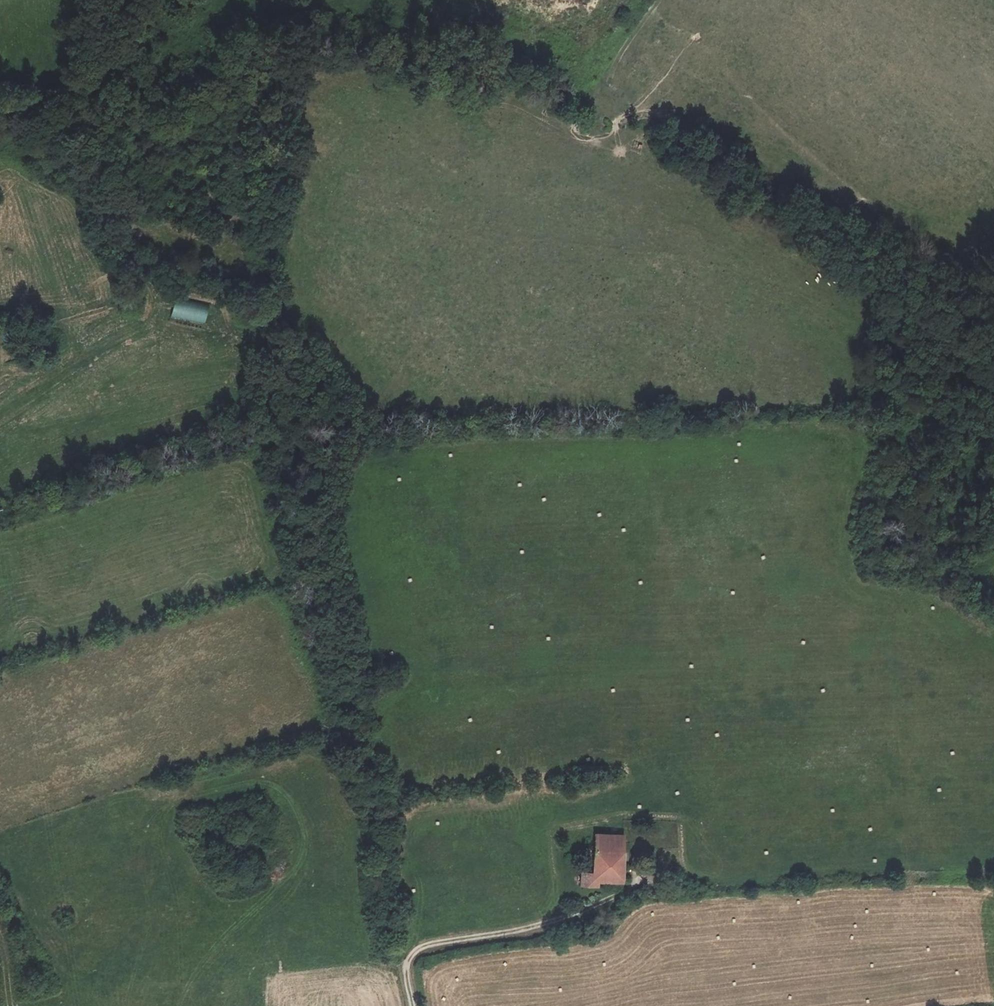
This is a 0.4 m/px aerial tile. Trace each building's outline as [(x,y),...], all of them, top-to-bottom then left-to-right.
[(206,324),(208,307),(174,301),(171,318),(206,324)] [(580,872),(580,885),(598,884),(598,880),(618,880),(620,832),(592,832),(592,870),(580,872)]
